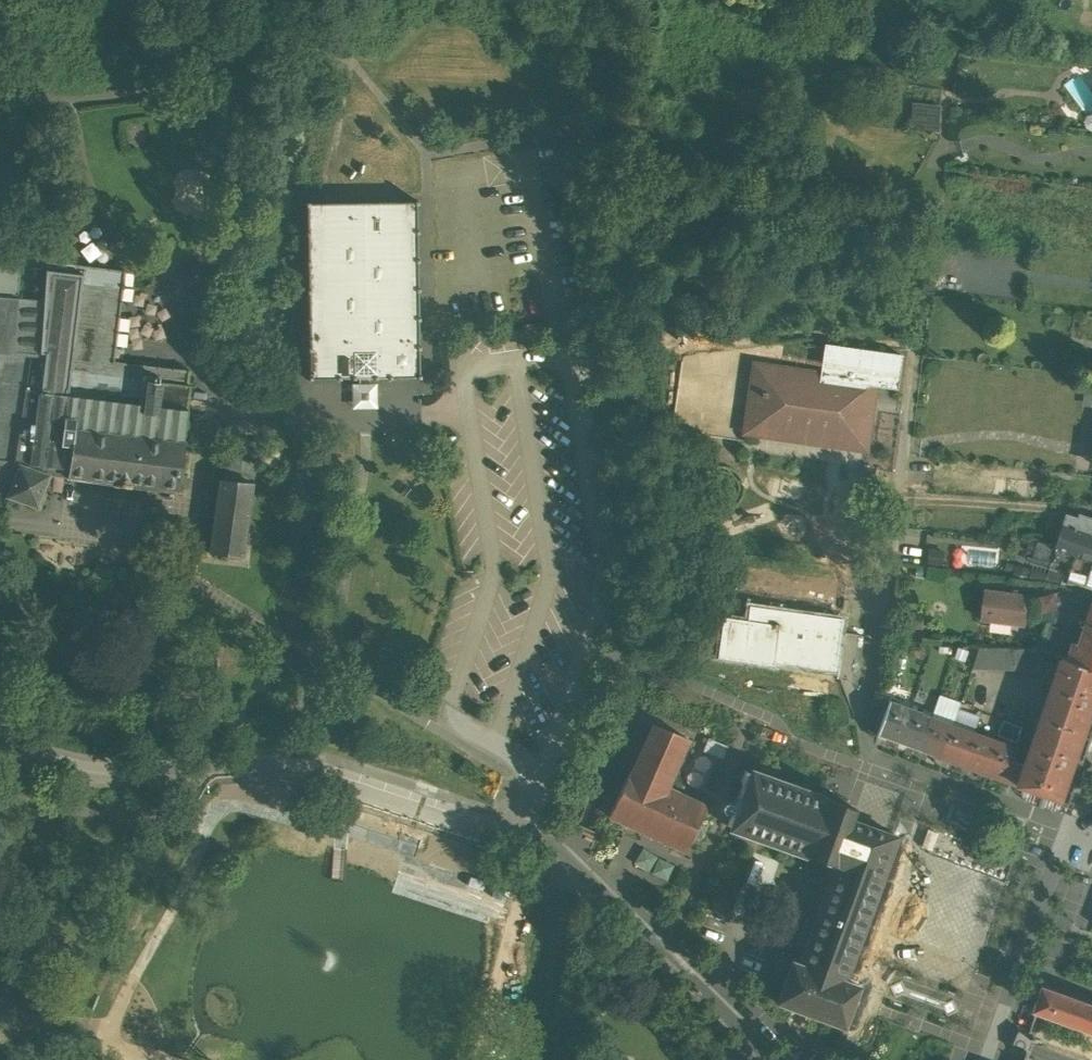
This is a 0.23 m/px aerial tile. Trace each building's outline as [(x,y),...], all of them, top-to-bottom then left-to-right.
[(913,125),(939,127),(941,104),(915,102),(913,125)] [(414,202),(309,203),(309,202),(305,203),(305,207),(306,207),(306,231),(305,231),(305,236),(306,236),(306,260),(306,265),(307,289),(306,289),(306,294),(307,294),(307,318),(307,323),(308,347),(307,347),(307,352),(308,352),(308,376),(307,376),(308,381),(312,381),(312,380),(336,380),(341,380),(351,380),(355,380),(359,380),(359,384),(369,384),(369,379),(373,379),(373,380),(377,380),(377,379),(387,379),(387,380),(392,380),(392,379),(416,379),(421,379),(420,375),(420,350),(420,346),(419,321),(420,321),(420,317),(419,317),(419,292),(419,288),(418,263),(419,263),(419,259),(418,259),(418,234),(419,234),(418,230),(418,205),(418,201),(414,201),(414,202)] [(0,244),(0,297),(18,298),(22,245),(0,244)] [(110,269),(46,261),(43,300),(44,300),(42,317),(76,321),(75,334),(73,334),(66,396),(143,406),(143,404),(158,406),(154,440),(181,444),(188,387),(185,387),(96,375),(110,269)] [(110,269),(96,375),(185,387),(188,372),(113,362),(125,271),(110,269)] [(0,297),(0,353),(31,354),(40,355),(42,317),(44,300),(43,300),(18,298),(0,297)] [(76,321),(42,317),(40,354),(44,354),(40,392),(66,396),(73,334),(75,334),(76,321)] [(719,417),(747,421),(754,364),(781,367),(784,343),(779,343),(684,354),(675,421),(716,428),(719,417)] [(826,346),(822,374),(876,381),(899,385),(903,358),(826,346)] [(0,353),(0,382),(26,384),(31,354),(0,353)] [(40,355),(31,354),(26,384),(21,419),(20,418),(19,423),(34,425),(38,392),(40,392),(44,354),(40,354),(40,355)] [(781,367),(754,364),(747,421),(746,432),(761,435),(762,426),(857,439),(860,415),(871,416),(876,381),(822,374),(781,367)] [(6,498),(18,467),(14,465),(13,464),(19,423),(20,418),(21,419),(26,384),(0,382),(0,497),(6,498)] [(369,384),(369,385),(359,386),(359,384),(351,384),(352,409),(364,409),(377,409),(376,384),(369,384)] [(40,392),(38,392),(34,425),(19,423),(13,464),(14,465),(18,467),(19,465),(50,475),(53,476),(53,480),(62,482),(63,477),(67,478),(67,479),(115,485),(115,486),(128,488),(128,486),(175,491),(175,493),(176,493),(183,444),(181,444),(154,440),(158,406),(143,404),(143,406),(66,396),(40,392)] [(230,457),(226,481),(253,484),(257,484),(258,459),(230,457)] [(50,475),(19,465),(18,467),(6,498),(37,508),(50,475)] [(226,481),(218,481),(209,553),(242,556),(253,484),(226,481)] [(1080,514),(1078,519),(1067,515),(1064,526),(1091,536),(1091,518),(1080,514)] [(1064,526),(1057,546),(1056,550),(1077,557),(1091,561),(1091,536),(1064,526)] [(1057,546),(1039,542),(1031,565),(1050,570),(1056,550),(1057,546)] [(1077,557),(1056,550),(1050,570),(1072,576),(1077,557)] [(1029,595),(985,590),(981,621),(1025,626),(1029,595)] [(1057,607),(1055,594),(1040,596),(1042,610),(1057,607)] [(841,619),(749,606),(747,622),(723,618),(718,657),(773,665),(773,661),(834,670),(836,655),(841,619)] [(1080,645),(1075,643),(1069,660),(1091,668),(1091,609),(1080,645)] [(1050,624),(1041,650),(1057,655),(1066,630),(1050,624)] [(1041,650),(981,648),(974,669),(1040,671),(1041,650)] [(1064,658),(1028,767),(1021,786),(1070,803),(1078,779),(1074,778),(1083,753),(1087,754),(1091,739),(1091,668),(1069,660),(1064,658)] [(910,711),(888,704),(877,736),(899,744),(910,711)] [(932,719),(910,711),(899,744),(921,751),(932,719)] [(953,726),(932,719),(921,751),(942,759),(953,726)] [(653,725),(631,772),(630,771),(609,817),(675,847),(686,852),(707,807),(666,788),(688,739),(653,725)] [(965,766),(976,734),(953,726),(942,759),(965,766)] [(987,774),(998,742),(976,734),(965,766),(987,774)] [(728,747),(708,738),(703,751),(722,760),(728,747)] [(1016,763),(1021,750),(998,742),(987,774),(1010,782),(1021,786),(1028,767),(1016,763)] [(479,771),(465,762),(459,771),(473,780),(479,771)] [(854,811),(751,774),(731,828),(834,865),(826,887),(797,965),(790,963),(775,1003),(842,1028),(858,986),(844,981),(849,969),(881,881),(896,838),(850,821),(854,811)] [(1045,987),(1037,1010),(1038,1010),(1091,1030),(1091,1004),(1045,987)]
